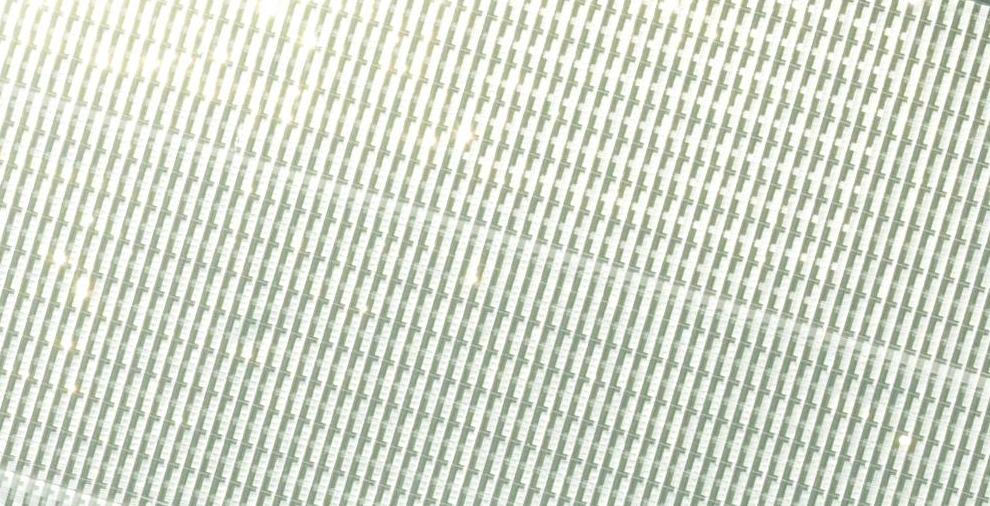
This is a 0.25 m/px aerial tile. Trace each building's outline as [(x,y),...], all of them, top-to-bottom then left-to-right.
[(975,0),(0,0),(0,505),(989,505),(989,4),(975,0)]
